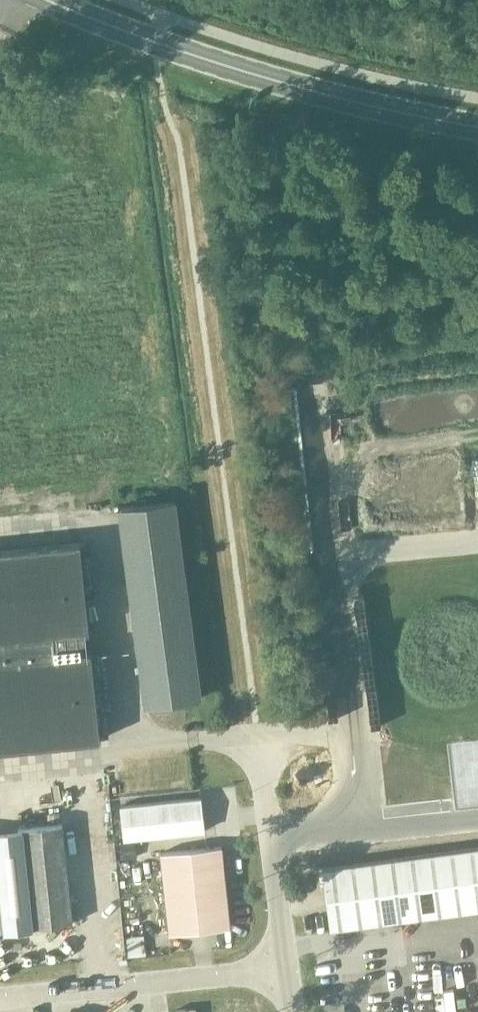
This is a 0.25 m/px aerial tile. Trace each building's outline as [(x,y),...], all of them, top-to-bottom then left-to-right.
[(175,499),(119,507),(145,706),(202,698),(175,499)] [(99,739),(101,739),(80,542),(0,550),(0,749),(99,739)] [(201,797),(120,806),(124,839),(205,830),(201,797)] [(62,824),(22,828),(0,830),(0,886),(5,930),(31,927),(72,923),(62,824)] [(161,853),(169,933),(230,927),(222,846),(161,853)] [(403,858),(411,918),(477,909),(477,848),(403,858)] [(403,858),(363,863),(371,924),(411,918),(403,858)] [(118,862),(119,887),(132,886),(132,862),(118,862)] [(363,863),(323,869),(330,929),(371,924),(363,863)] [(124,933),(127,957),(143,955),(141,932),(124,933)] [(14,942),(14,949),(23,948),(22,941),(14,942)]
